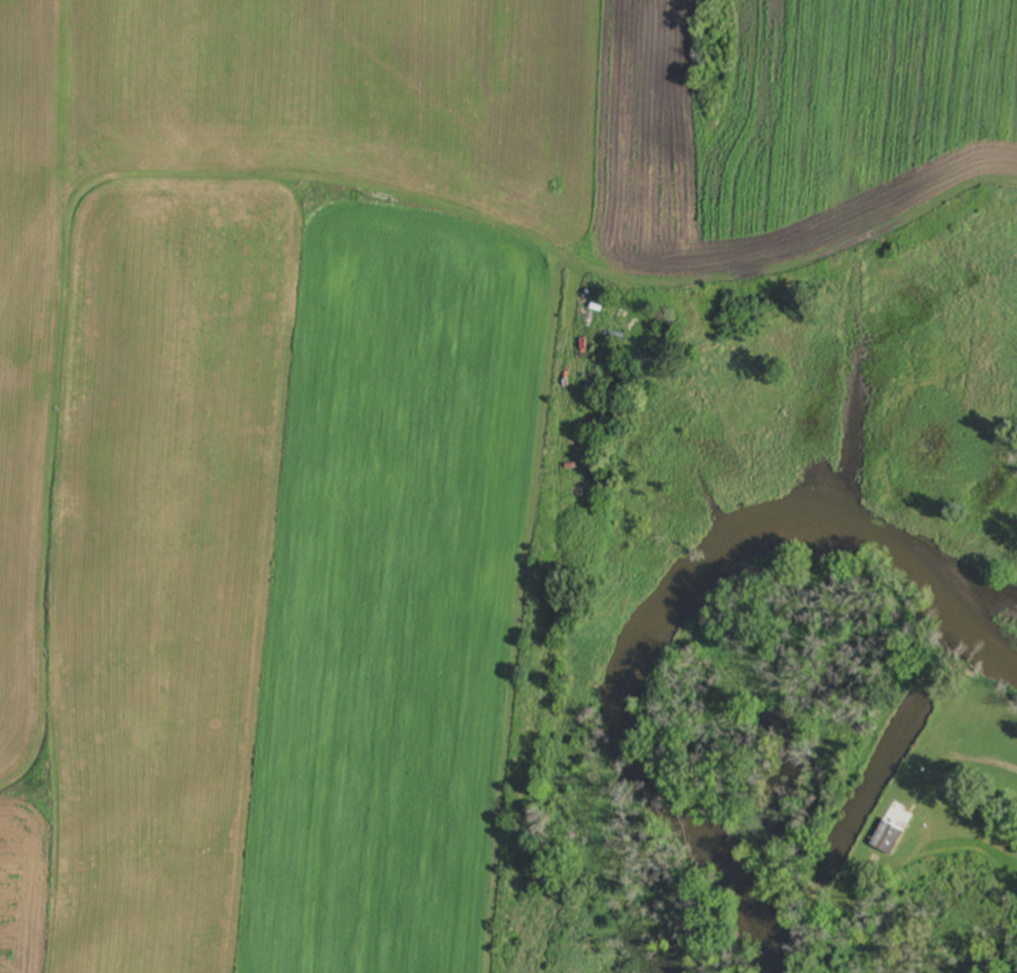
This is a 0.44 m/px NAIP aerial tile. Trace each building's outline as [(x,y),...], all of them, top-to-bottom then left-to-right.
[(913,813),(891,803),(870,849),(892,859),(913,813)]
